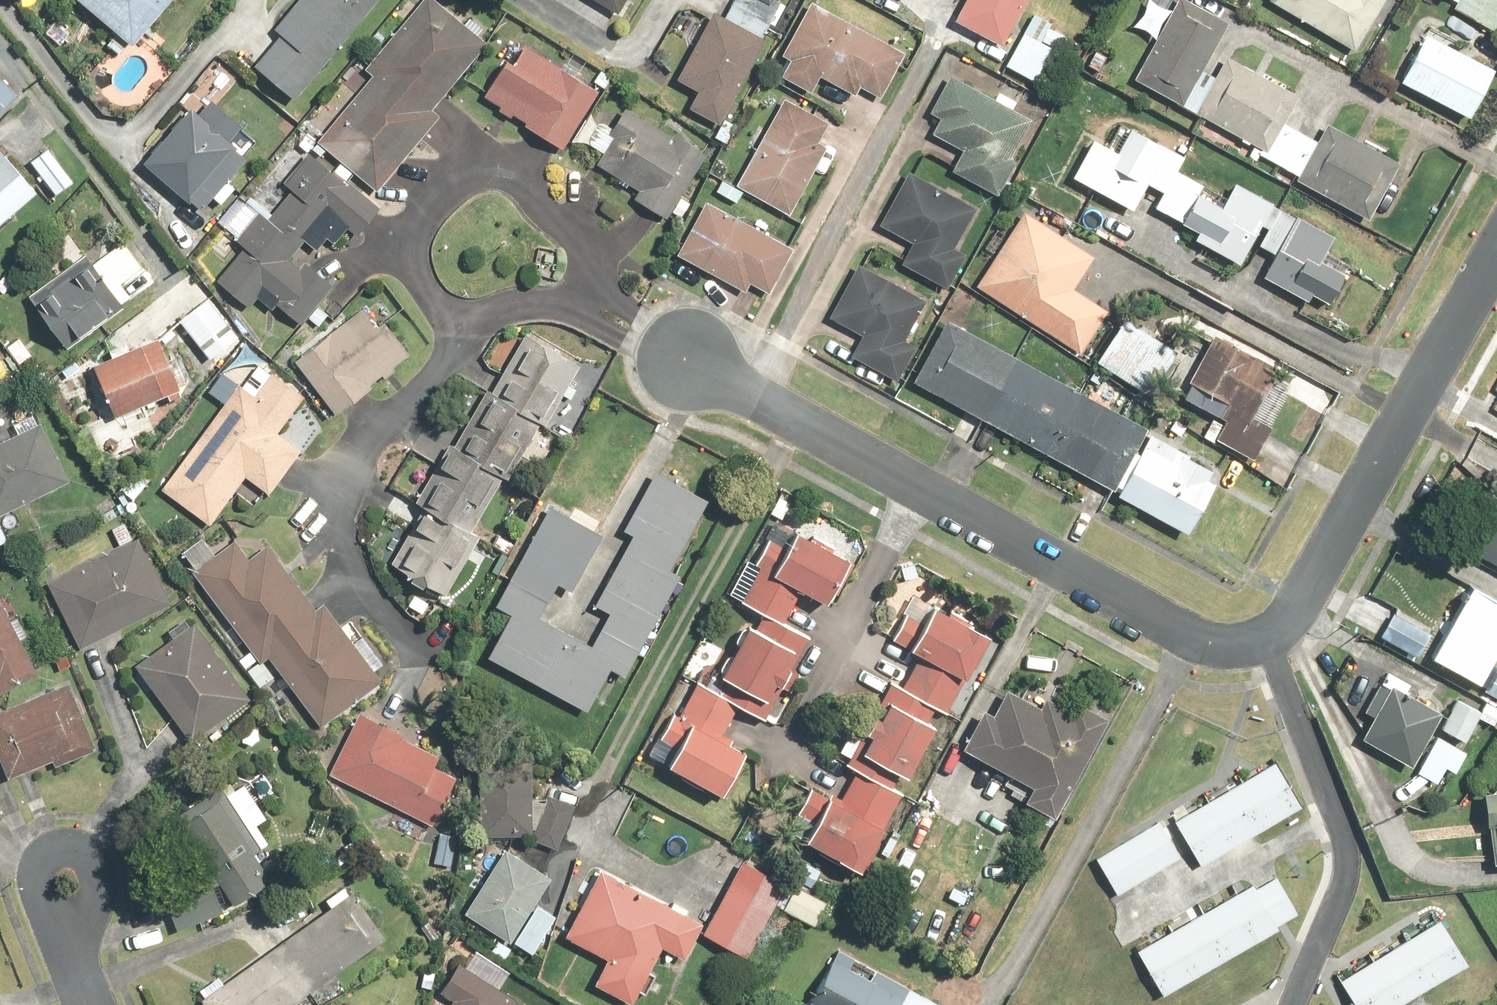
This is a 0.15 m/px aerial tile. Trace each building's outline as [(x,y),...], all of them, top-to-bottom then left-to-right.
[(178,0),(84,0),(135,47),(178,0)] [(278,30),(284,35),(258,66),(299,101),(383,0),(303,0),(278,30)] [(490,44),(435,0),(425,0),(369,70),(375,75),(321,143),(381,191),(443,114),(437,109),(490,44)] [(627,0),(602,0),(620,11),(627,0)] [(769,40),(761,36),(776,10),(758,0),(738,0),(729,17),(718,11),(679,79),(703,93),(694,109),(722,124),(769,40)] [(959,20),(1006,46),(1032,0),(970,0),(959,20)] [(1190,0),(1176,0),(1131,79),(1180,107),(1200,72),(1228,22),(1190,0)] [(1359,50),(1388,0),(1275,0),(1359,50)] [(1456,5),(1496,29),(1496,0),(1458,0),(1456,5)] [(907,52),(816,1),(786,55),(794,59),(784,77),(814,93),(823,77),(858,97),(864,86),(882,96),(907,52)] [(1073,33),(1038,14),(1011,65),(1046,84),(1073,33)] [(1431,34),(1406,79),(1474,116),(1496,74),(1496,70),(1431,34)] [(1393,50),(1376,40),(1356,76),(1395,98),(1404,82),(1382,70),(1393,50)] [(566,150),(614,76),(604,69),(594,85),(531,44),(518,63),(511,59),(486,98),(566,150)] [(1218,78),(1206,71),(1187,106),(1270,153),(1286,124),(1302,96),(1230,56),(1218,78)] [(22,96),(0,75),(0,119),(22,96)] [(1014,158),(1034,119),(1015,109),(1020,101),(1003,92),(998,100),(955,77),(936,112),(943,116),(934,133),(966,150),(955,171),(1002,196),(1020,162),(1014,158)] [(833,121),(787,97),(741,184),(796,213),(832,144),(823,140),(833,121)] [(638,199),(671,218),(675,211),(684,217),(692,202),(683,197),(709,152),(632,107),(600,162),(644,188),(638,199)] [(1184,158),(1121,123),(1106,148),(1094,141),(1072,178),(1133,213),(1148,185),(1162,193),(1153,209),(1165,215),(1185,178),(1175,173),(1184,158)] [(1273,158),(1272,161),(1305,180),(1302,185),(1376,226),(1408,169),(1334,128),(1323,148),(1289,129),(1273,158)] [(4,147),(0,151),(0,227),(42,193),(4,147)] [(52,147),(33,162),(60,195),(79,180),(52,147)] [(312,274),(293,258),(308,240),(320,250),(330,238),(336,243),(347,229),(358,238),(381,211),(312,154),(265,211),(245,194),(219,225),(248,248),(220,282),(253,309),(261,300),(274,311),(280,304),(305,324),(343,278),(323,261),(312,274)] [(914,170),(884,225),(915,243),(904,264),(951,290),(970,254),(957,247),(979,206),(914,170)] [(1198,238),(1245,265),(1266,227),(1279,205),(1239,183),(1225,207),(1203,195),(1208,186),(1190,176),(1169,213),(1202,232),(1198,238)] [(712,200),(681,254),(749,293),(754,283),(771,293),(796,248),(712,200)] [(1262,248),(1279,258),(1300,221),(1279,209),(1266,230),(1271,232),(1262,248)] [(1097,257),(1029,212),(980,286),(1083,355),(1111,313),(1076,289),(1097,257)] [(1341,243),(1305,222),(1293,243),(1284,259),(1272,281),(1317,306),(1322,298),(1340,309),(1363,269),(1335,253),(1341,243)] [(128,241),(98,264),(117,289),(147,266),(128,241)] [(98,264),(89,252),(30,297),(69,349),(129,304),(117,289),(98,264)] [(912,340),(933,300),(879,271),(882,266),(868,259),(865,264),(862,262),(833,317),(866,335),(854,356),(902,382),(921,345),(912,340)] [(245,337),(212,297),(182,322),(215,361),(245,337)] [(386,336),(365,310),(299,362),(341,417),(417,358),(395,329),(386,336)] [(1130,318),(1102,360),(1121,373),(1116,379),(1147,401),(1180,353),(1130,318)] [(954,319),(919,381),(968,409),(954,434),(983,450),(998,425),(1117,493),(1152,431),(954,319)] [(1283,367),(1221,334),(1214,348),(1197,339),(1183,366),(1199,375),(1188,396),(1231,419),(1219,441),(1257,462),(1276,426),(1257,416),(1283,367)] [(545,422),(549,424),(582,366),(532,337),(498,395),(545,422)] [(185,393),(165,338),(96,364),(117,419),(185,393)] [(283,432),(308,399),(261,363),(165,490),(212,525),(248,477),(272,495),(307,450),(283,432)] [(545,422),(498,395),(466,451),(507,475),(513,478),(545,422)] [(3,536),(23,526),(15,510),(75,481),(46,422),(41,425),(28,397),(0,411),(0,529),(3,536)] [(1318,429),(1301,419),(1286,445),(1303,455),(1318,429)] [(1228,474),(1152,431),(1117,493),(1193,536),(1228,474)] [(466,451),(461,448),(428,505),(436,509),(475,532),(507,475),(466,451)] [(675,570),(712,501),(662,474),(630,531),(637,535),(599,606),(611,613),(595,644),(546,617),(563,586),(577,594),(609,536),(541,499),(531,517),(545,524),(501,605),(517,613),(493,657),(591,710),(614,668),(629,676),(684,575),(675,570)] [(475,532),(436,509),(402,567),(450,595),(483,537),(475,532)] [(778,520),(741,600),(760,608),(766,611),(791,623),(807,589),(841,604),(862,558),(778,520)] [(137,540),(127,521),(114,528),(124,547),(50,586),(83,648),(174,600),(141,538),(137,540)] [(217,555),(206,540),(185,554),(261,661),(271,653),(324,727),(383,685),(326,605),(317,612),(271,546),(251,560),(237,541),(217,555)] [(1478,588),(1438,659),(1487,687),(1496,669),(1496,598),(1478,588)] [(2,694),(41,674),(5,605),(0,607),(0,690),(2,694)] [(997,635),(941,605),(917,651),(924,655),(907,688),(955,714),(997,635)] [(772,716),(811,632),(791,623),(766,611),(760,608),(721,692),(741,702),(772,716)] [(1435,634),(1397,614),(1384,638),(1423,658),(1435,634)] [(197,623),(192,616),(171,631),(176,638),(141,663),(197,740),(255,697),(199,621),(197,623)] [(1420,766),(1447,713),(1410,695),(1415,684),(1388,671),(1368,711),(1377,715),(1365,739),(1420,766)] [(13,778),(56,760),(60,768),(103,749),(73,680),(0,712),(0,749),(13,778)] [(675,712),(660,744),(679,753),(672,768),(735,797),(754,755),(723,741),(741,702),(721,692),(698,682),(683,716),(675,712)] [(899,684),(894,682),(864,738),(856,734),(846,753),(858,760),(855,767),(859,769),(910,796),(955,714),(907,688),(899,684)] [(1115,720),(1084,704),(1079,713),(1051,698),(1046,708),(1011,690),(998,714),(989,709),(968,748),(1040,786),(1032,802),(1063,819),(1115,720)] [(1488,712),(1463,696),(1444,728),(1469,743),(1488,712)] [(439,826),(461,779),(440,769),(448,751),(365,711),(334,775),(439,826)] [(534,835),(539,751),(490,747),(484,832),(534,835)] [(1289,760),(1177,825),(1204,871),(1316,805),(1289,760)] [(910,796),(859,769),(843,799),(818,786),(800,818),(821,829),(815,840),(871,870),(910,796)] [(252,780),(230,793),(237,805),(262,850),(284,837),(252,780)] [(579,806),(555,795),(536,837),(561,848),(579,806)] [(1488,799),(1492,828),(1496,828),(1496,798),(1488,799)] [(237,805),(196,828),(237,900),(277,877),(262,850),(237,805)] [(1117,895),(1183,857),(1164,823),(1098,860),(1117,895)] [(539,905),(556,877),(508,848),(505,853),(504,852),(503,851),(502,850),(501,850),(500,849),(499,849),(498,849),(497,849),(495,849),(494,849),(493,849),(492,850),(491,850),(490,851),(489,852),(488,852),(487,853),(486,855),(486,856),(485,857),(485,858),(485,859),(485,860),(485,862),(485,863),(486,864),(486,865),(487,866),(487,867),(488,868),(489,869),(490,870),(491,870),(492,871),(494,871),(469,912),(537,954),(560,918),(539,905)] [(783,909),(796,886),(747,859),(706,932),(750,957),(778,906),(783,909)] [(605,870),(568,935),(612,960),(599,983),(635,1002),(666,946),(688,959),(706,926),(605,870)] [(219,879),(169,896),(182,933),(232,916),(219,879)] [(1254,885),(1141,950),(1168,996),(1281,930),(1254,885)] [(831,904),(798,886),(785,910),(818,928),(831,904)] [(300,1001),(310,994),(316,1003),(344,983),(337,974),(390,935),(357,891),(353,894),(349,887),(330,900),(335,907),(227,985),(219,974),(199,989),(211,1004),(303,1004),(300,1001)] [(1341,977),(1357,1004),(1399,1004),(1480,957),(1453,912),(1341,977)] [(499,987),(510,969),(480,950),(469,968),(462,963),(444,993),(458,1002),(456,1004),(528,1004),(499,987)] [(812,1004),(941,1004),(843,950),(812,1004)]
